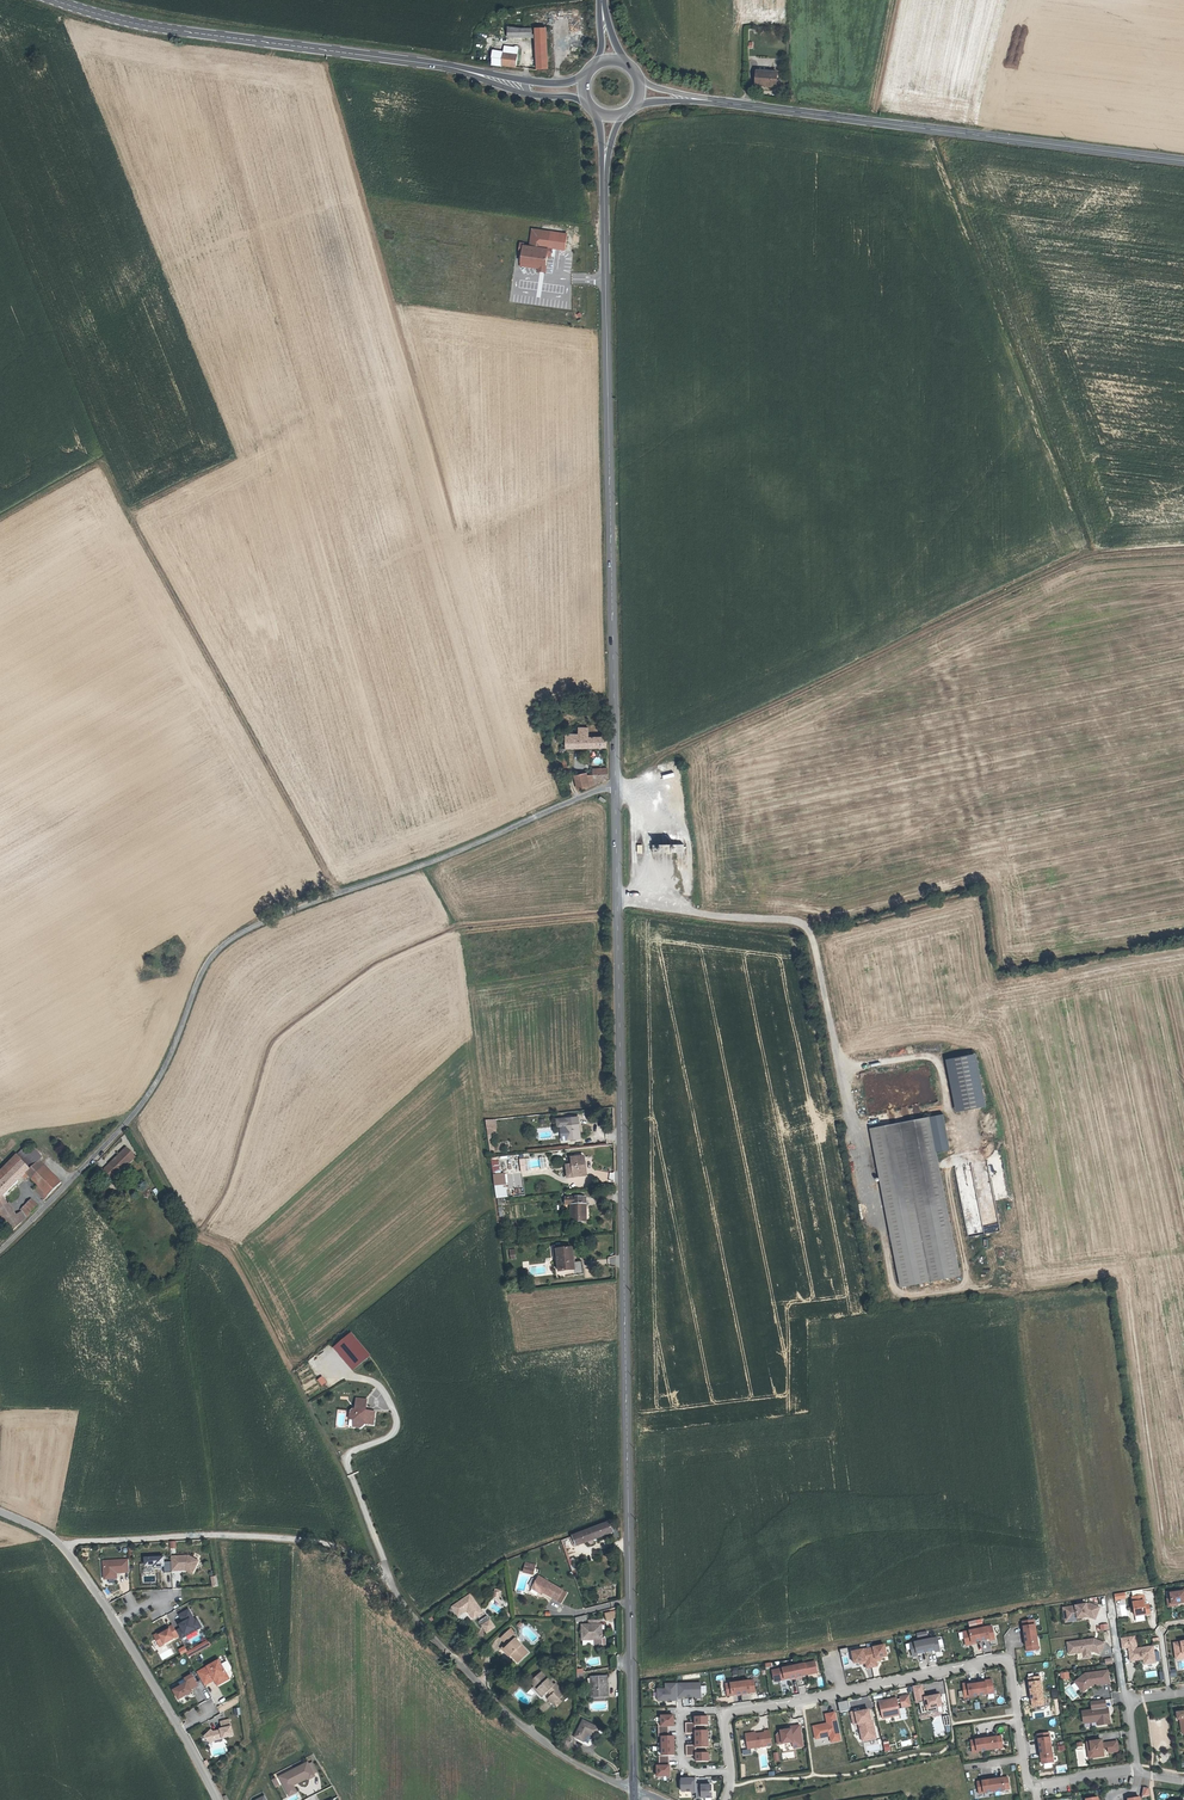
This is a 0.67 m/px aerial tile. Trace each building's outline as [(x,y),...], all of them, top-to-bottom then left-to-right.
[(529,68),(534,69),(534,67),(546,66),(546,64),(546,46),(546,25),(537,25),(537,28),(530,28),(522,28),(522,38),(533,37),(533,35),(536,35),(536,63),(530,63),(529,68)] [(522,28),(509,30),(509,40),(522,38),(522,28)] [(487,63),(500,65),(501,52),(488,50),(487,63)] [(500,65),(513,67),(515,53),(501,52),(500,65)] [(758,85),(777,86),(777,73),(758,72),(758,85)] [(520,244),(518,266),(537,268),(536,271),(544,272),(546,256),(550,257),(551,247),(543,246),(545,229),(530,228),(528,245),(520,244)] [(607,748),(607,737),(603,738),(603,733),(590,734),(589,728),(580,729),(580,734),(568,734),(568,746),(565,746),(565,749),(562,749),(565,767),(571,767),(568,749),(607,748)] [(608,778),(608,768),(594,769),(594,774),(594,784),(608,778)] [(579,789),(590,786),(588,775),(577,777),(579,789)] [(670,853),(678,854),(678,844),(670,844),(662,844),(662,853),(670,853)] [(977,1054),(945,1059),(954,1112),(986,1106),(977,1054)] [(559,1125),(560,1124),(562,1139),(579,1137),(577,1114),(558,1116),(559,1125)] [(869,1128),(899,1287),(959,1276),(936,1152),(950,1150),(944,1114),(869,1128)] [(485,1120),(488,1149),(494,1148),(493,1142),(492,1142),(491,1135),(497,1134),(495,1119),(485,1120)] [(23,1149),(16,1156),(22,1162),(29,1155),(29,1154),(23,1149)] [(29,1155),(22,1162),(29,1170),(38,1160),(40,1161),(42,1159),(33,1149),(33,1151),(29,1154),(29,1155)] [(110,1167),(105,1172),(115,1181),(135,1160),(125,1151),(120,1157),(122,1159),(112,1169),(110,1167)] [(26,1219),(21,1212),(14,1216),(2,1196),(22,1176),(26,1179),(28,1177),(25,1173),(29,1170),(22,1162),(16,1156),(0,1173),(0,1222),(1,1223),(7,1220),(8,1223),(13,1231),(26,1219)] [(585,1156),(573,1157),(574,1163),(568,1164),(569,1177),(587,1175),(586,1166),(585,1156)] [(120,1157),(110,1167),(112,1169),(122,1159),(120,1157)] [(498,1157),(491,1157),(493,1174),(496,1198),(507,1197),(504,1173),(500,1174),(498,1157)] [(48,1196),(61,1183),(40,1161),(38,1160),(29,1170),(25,1173),(28,1177),(37,1186),(48,1196)] [(964,1165),(954,1167),(958,1187),(968,1185),(964,1165)] [(44,1200),(48,1196),(37,1186),(33,1190),(44,1200)] [(567,1204),(572,1204),(573,1222),(582,1222),(582,1218),(587,1218),(586,1198),(566,1198),(567,1204)] [(20,1211),(21,1212),(26,1219),(37,1207),(37,1206),(31,1201),(28,1204),(20,1211)] [(963,1210),(967,1237),(983,1234),(978,1206),(967,1208),(967,1209),(963,1210)] [(555,1245),(556,1259),(559,1259),(559,1250),(566,1250),(565,1244),(555,1245)] [(569,1277),(586,1275),(585,1262),(579,1263),(576,1263),(576,1257),(575,1249),(566,1250),(559,1250),(559,1259),(561,1272),(569,1271),(569,1277)] [(339,1349),(358,1372),(375,1358),(356,1335),(339,1349)] [(378,1423),(379,1412),(370,1411),(369,1410),(371,1409),(372,1401),(361,1399),(360,1410),(358,1410),(355,1412),(356,1413),(355,1414),(354,1420),(359,1421),(366,1428),(372,1424),(372,1423),(378,1423)] [(612,1521),(579,1533),(582,1542),(611,1531),(610,1528),(614,1527),(612,1521)] [(186,1556),(169,1558),(170,1571),(184,1571),(183,1568),(186,1568),(192,1571),(196,1561),(186,1556)] [(170,1574),(169,1563),(162,1563),(162,1558),(143,1559),(144,1567),(153,1566),(153,1570),(160,1570),(160,1566),(163,1566),(163,1574),(170,1574)] [(128,1572),(127,1561),(104,1562),(105,1567),(102,1568),(102,1575),(105,1575),(106,1580),(113,1580),(113,1574),(124,1574),(124,1572),(128,1572)] [(554,1599),(555,1598),(559,1592),(560,1590),(538,1575),(531,1586),(537,1590),(538,1588),(554,1599)] [(1171,1605),(1183,1603),(1183,1590),(1183,1592),(1169,1594),(1170,1600),(1171,1605)] [(563,1594),(559,1592),(555,1598),(559,1601),(563,1594)] [(467,1607),(473,1616),(480,1611),(469,1593),(452,1603),(458,1612),(467,1607)] [(1143,1602),(1144,1602),(1143,1597),(1131,1598),(1134,1617),(1149,1615),(1148,1606),(1143,1606),(1143,1602)] [(1177,1606),(1176,1605),(1171,1605),(1170,1600),(1166,1600),(1167,1608),(1177,1606)] [(1089,1604),(1067,1607),(1069,1620),(1082,1618),(1088,1617),(1095,1619),(1099,1608),(1089,1604)] [(1069,1620),(1067,1607),(1063,1608),(1065,1622),(1082,1619),(1082,1618),(1069,1620)] [(175,1631),(179,1639),(185,1636),(184,1635),(194,1629),(195,1631),(200,1628),(195,1619),(190,1622),(189,1620),(192,1618),(187,1610),(178,1615),(181,1621),(182,1621),(183,1622),(178,1625),(180,1628),(175,1631)] [(605,1620),(616,1619),(615,1610),(605,1611),(605,1620)] [(478,1622),(486,1634),(496,1627),(487,1615),(478,1622)] [(1023,1630),(1024,1636),(1037,1634),(1034,1619),(1022,1621),(1024,1630),(1023,1630)] [(577,1639),(597,1639),(598,1625),(596,1625),(596,1621),(585,1620),(585,1626),(578,1626),(577,1639)] [(159,1647),(173,1639),(172,1636),(176,1634),(171,1625),(167,1628),(168,1629),(154,1638),(159,1647)] [(498,1640),(494,1643),(503,1651),(509,1658),(519,1649),(504,1633),(507,1631),(502,1625),(492,1634),(498,1640)] [(992,1626),(963,1632),(966,1645),(972,1644),(972,1642),(989,1638),(990,1640),(995,1639),(992,1626)] [(153,1636),(154,1638),(168,1629),(167,1628),(153,1636)] [(926,1632),(916,1633),(918,1640),(927,1639),(926,1632)] [(1039,1649),(1037,1634),(1024,1636),(1025,1642),(1026,1642),(1027,1651),(1039,1649)] [(923,1640),(910,1643),(913,1656),(917,1655),(917,1653),(935,1650),(935,1652),(940,1651),(937,1637),(923,1640)] [(1120,1645),(1135,1645),(1134,1637),(1120,1637),(1120,1645)] [(1100,1653),(1105,1643),(1097,1639),(1096,1641),(1094,1640),(1094,1638),(1067,1642),(1069,1653),(1083,1651),(1090,1650),(1092,1650),(1100,1653)] [(1174,1643),(1175,1654),(1183,1653),(1183,1641),(1174,1643)] [(500,1654),(503,1651),(494,1643),(492,1645),(500,1654)] [(884,1644),(868,1647),(872,1666),(877,1665),(876,1660),(879,1659),(879,1657),(887,1655),(884,1644)] [(181,1655),(187,1651),(184,1645),(177,1649),(181,1655)] [(1153,1646),(1129,1649),(1130,1661),(1143,1659),(1144,1664),(1155,1662),(1153,1646)] [(868,1647),(851,1651),(854,1663),(861,1661),(862,1663),(865,1662),(866,1667),(872,1666),(868,1647)] [(218,1660),(196,1672),(203,1686),(213,1680),(216,1685),(228,1679),(218,1660)] [(816,1663),(772,1668),(773,1678),(784,1677),(784,1678),(807,1676),(806,1674),(817,1673),(816,1663)] [(546,1700),(547,1698),(553,1694),(558,1689),(549,1680),(547,1682),(535,1668),(524,1677),(527,1681),(535,1690),(540,1686),(543,1690),(540,1693),(546,1700)] [(1175,1668),(1169,1670),(1171,1678),(1177,1676),(1175,1668)] [(1108,1670),(1085,1673),(1075,1682),(1083,1692),(1090,1686),(1109,1683),(1108,1670)] [(192,1676),(196,1684),(201,1681),(197,1674),(192,1676)] [(197,1686),(191,1675),(184,1679),(186,1683),(172,1690),(177,1700),(191,1692),(190,1689),(197,1686)] [(1030,1692),(1043,1690),(1041,1676),(1029,1678),(1030,1687),(1029,1687),(1030,1692)] [(585,1697),(600,1697),(601,1677),(585,1677),(585,1697)] [(967,1683),(963,1683),(965,1697),(992,1693),(990,1679),(985,1680),(986,1682),(968,1684),(967,1683)] [(753,1680),(739,1682),(741,1694),(746,1694),(745,1693),(754,1691),(753,1680)] [(533,1692),(535,1690),(527,1681),(525,1682),(533,1692)] [(741,1694),(739,1682),(725,1684),(727,1695),(735,1694),(736,1695),(741,1694)] [(677,1698),(676,1683),(665,1684),(665,1689),(656,1689),(657,1699),(658,1700),(663,1700),(664,1699),(671,1699),(671,1700),(677,1700),(677,1698)] [(700,1683),(676,1683),(677,1698),(682,1698),(681,1697),(700,1696),(700,1683)] [(916,1702),(919,1702),(921,1714),(938,1710),(937,1706),(942,1705),(939,1694),(924,1697),(922,1689),(914,1691),(916,1702)] [(1043,1690),(1030,1692),(1031,1697),(1032,1697),(1033,1706),(1045,1704),(1043,1690)] [(556,1697),(553,1694),(547,1698),(550,1702),(556,1697)] [(235,1695),(217,1707),(221,1714),(239,1701),(235,1695)] [(896,1697),(879,1701),(882,1718),(900,1714),(897,1703),(901,1702),(902,1707),(911,1705),(909,1695),(900,1697),(900,1699),(897,1699),(896,1697)] [(1105,1700),(1096,1701),(1097,1709),(1106,1708),(1105,1700)] [(1106,1708),(1097,1709),(1096,1701),(1091,1701),(1092,1710),(1082,1711),(1084,1723),(1098,1721),(1098,1725),(1110,1724),(1108,1708),(1106,1708)] [(861,1735),(874,1732),(872,1723),(870,1723),(869,1721),(871,1721),(868,1710),(860,1711),(860,1710),(850,1712),(853,1725),(859,1723),(861,1735)] [(834,1712),(825,1714),(827,1723),(813,1726),(815,1738),(838,1733),(834,1712)] [(673,1715),(660,1716),(660,1726),(658,1726),(658,1736),(661,1736),(661,1755),(658,1755),(658,1766),(656,1766),(656,1776),(669,1776),(668,1755),(674,1755),(673,1736),(668,1736),(668,1726),(673,1726),(673,1715)] [(707,1716),(694,1716),(694,1722),(685,1723),(685,1733),(694,1733),(695,1745),(685,1745),(685,1756),(695,1755),(695,1761),(708,1761),(708,1752),(695,1753),(695,1747),(707,1747),(707,1730),(694,1730),(694,1725),(707,1725),(707,1716)] [(212,1731),(210,1729),(203,1736),(210,1743),(212,1740),(232,1735),(227,1719),(219,1721),(221,1728),(219,1729),(212,1731)] [(566,1736),(576,1742),(580,1735),(586,1738),(591,1729),(575,1720),(566,1736)] [(802,1746),(799,1725),(790,1726),(790,1729),(785,1730),(780,1730),(780,1732),(778,1733),(776,1735),(777,1740),(781,1740),(782,1743),(792,1742),(793,1748),(802,1746)] [(764,1732),(745,1735),(747,1748),(771,1745),(769,1730),(764,1731),(764,1732)] [(1049,1732),(1038,1734),(1039,1743),(1038,1743),(1039,1754),(1040,1754),(1042,1764),(1054,1762),(1049,1732)] [(549,1743),(553,1746),(555,1742),(558,1745),(561,1741),(553,1736),(550,1740),(549,1743)] [(990,1737),(984,1737),(986,1750),(1003,1748),(1001,1736),(990,1737)] [(986,1750),(984,1737),(979,1738),(980,1739),(971,1740),(972,1752),(986,1750)] [(1117,1741),(1101,1744),(1100,1740),(1086,1742),(1087,1749),(1090,1749),(1092,1758),(1103,1756),(1102,1748),(1107,1747),(1108,1753),(1118,1751),(1117,1741)] [(888,1742),(882,1744),(885,1752),(891,1750),(888,1742)] [(282,1781),(287,1793),(295,1789),(293,1784),(296,1782),(297,1784),(309,1778),(310,1779),(315,1776),(308,1763),(285,1774),(287,1778),(282,1781)] [(1066,1764),(1056,1766),(1056,1773),(1067,1772),(1066,1764)] [(993,1778),(994,1791),(1009,1789),(1008,1777),(998,1778),(998,1777),(993,1778)] [(695,1784),(695,1778),(680,1779),(681,1791),(690,1791),(690,1792),(695,1792),(695,1784)] [(994,1791),(993,1778),(987,1779),(987,1780),(977,1781),(979,1793),(994,1791)] [(700,1784),(695,1784),(695,1792),(696,1798),(711,1798),(710,1785),(700,1785),(700,1784)]
